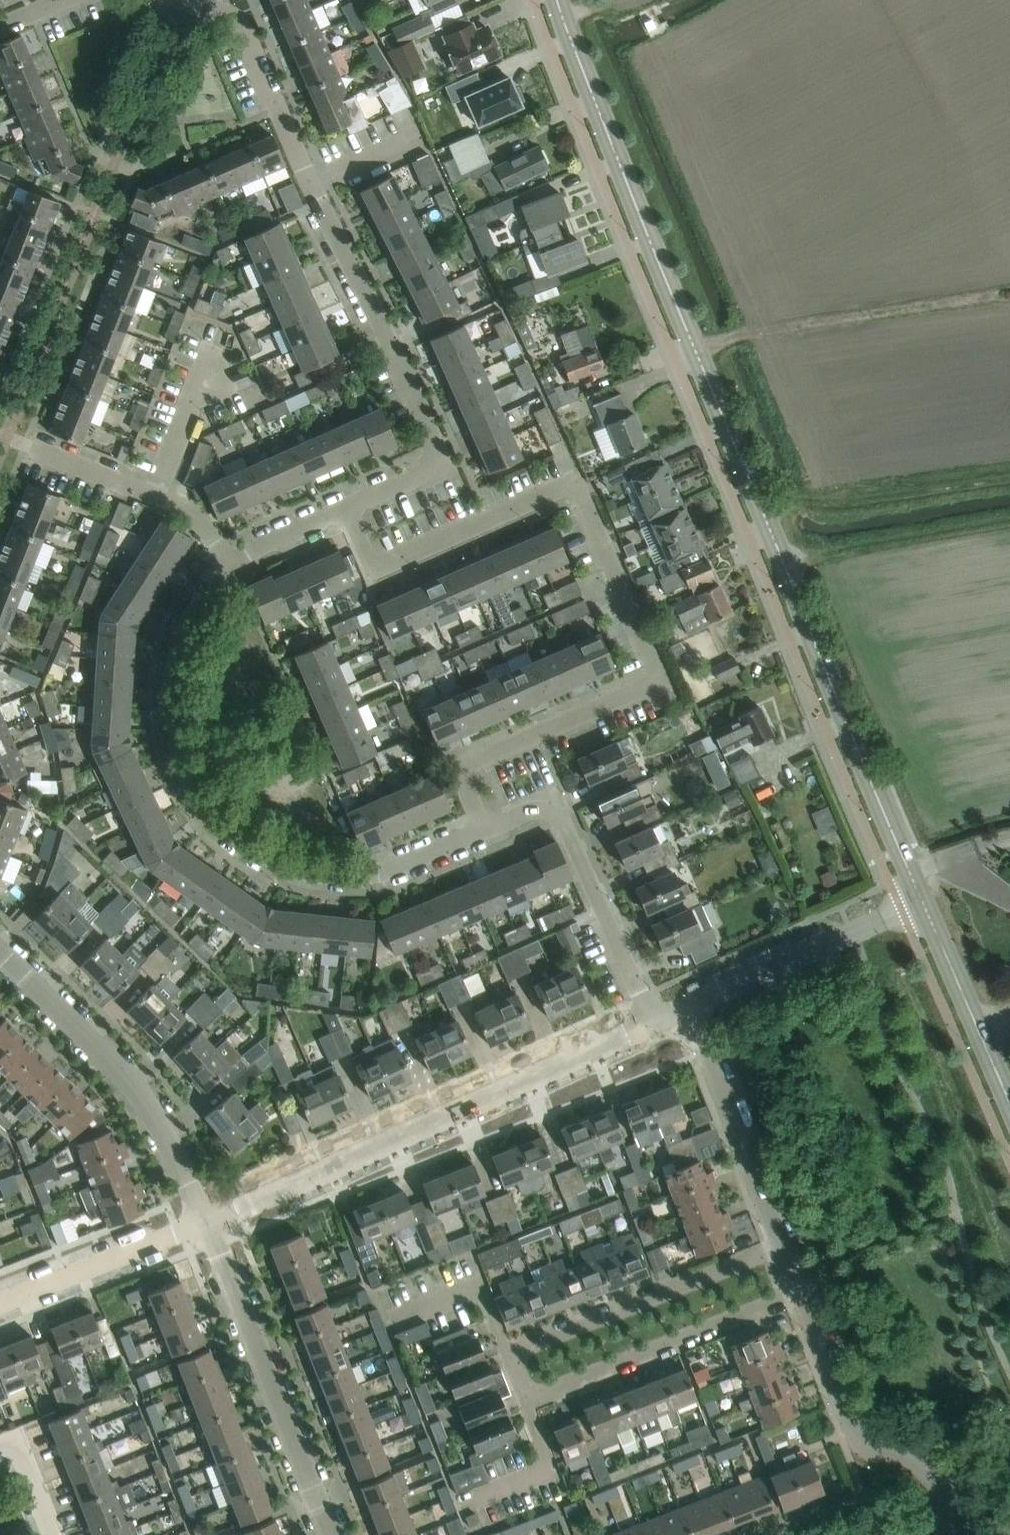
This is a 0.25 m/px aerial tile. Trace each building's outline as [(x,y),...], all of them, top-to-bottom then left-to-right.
[(310,9),(306,0),(271,0),(270,0),(279,22),(310,9)] [(433,14),(457,3),(456,0),(427,0),(433,14)] [(349,19),(357,14),(350,2),(342,6),(349,19)] [(319,31),(310,9),(279,22),(289,44),(319,31)] [(357,14),(349,19),(356,31),(365,26),(357,14)] [(398,45),(434,29),(428,15),(391,30),(398,45)] [(446,44),(458,72),(498,54),(486,27),(473,32),(470,25),(444,36),(448,44),(446,44)] [(298,66),(329,53),(319,31),(289,44),(298,66)] [(0,43),(0,70),(29,57),(20,35),(0,43)] [(403,79),(425,69),(411,40),(387,51),(403,79)] [(374,60),(382,55),(375,42),(366,47),(374,60)] [(338,75),(329,53),(298,66),(308,88),(338,75)] [(382,55),(374,60),(382,73),(390,67),(382,55)] [(29,57),(0,70),(0,73),(8,92),(39,79),(29,57)] [(475,72),(444,86),(451,103),(464,97),(476,125),(520,106),(519,102),(522,100),(517,87),(513,89),(508,77),(508,76),(482,88),(476,73),(477,73),(476,72),(475,72)] [(317,110),(348,97),(347,97),(338,75),(308,88),(317,110)] [(394,75),(386,80),(401,109),(411,105),(394,75)] [(48,102),(39,79),(8,92),(18,114),(48,102)] [(348,97),(317,110),(327,133),(345,125),(348,132),(365,125),(353,94),(347,97),(348,97)] [(58,123),(48,102),(18,114),(27,136),(27,137),(58,123)] [(494,136),(515,127),(511,116),(489,126),(494,136)] [(74,162),(58,123),(27,137),(27,136),(24,137),(33,160),(37,159),(44,175),(50,172),(75,182),(82,165),(74,162)] [(519,155),(495,167),(491,158),(487,159),(476,134),(449,145),(434,151),(442,167),(446,166),(450,178),(469,170),(473,178),(479,175),(490,196),(529,175),(547,167),(537,146),(519,155)] [(271,135),(249,144),(262,175),(284,165),(271,135)] [(262,175),(249,144),(227,154),(240,184),(262,175)] [(440,179),(428,153),(411,161),(422,187),(440,179)] [(240,184),(227,154),(205,163),(218,194),(240,184)] [(2,163),(0,167),(0,172),(11,177),(15,168),(2,163)] [(218,194),(205,163),(183,173),(196,204),(196,203),(218,194)] [(183,173),(161,183),(144,190),(136,187),(129,204),(154,213),(157,220),(173,213),(174,216),(198,206),(196,203),(196,204),(183,173)] [(368,215),(403,198),(392,175),(356,192),(368,215)] [(302,206),(292,184),(279,190),(288,212),(302,206)] [(433,194),(438,206),(449,201),(444,189),(433,194)] [(50,225),(59,202),(28,190),(23,203),(11,198),(7,208),(19,212),(50,225)] [(559,231),(554,219),(567,214),(558,192),(521,206),(528,225),(520,228),(518,236),(521,245),(534,240),(559,231)] [(378,236),(414,219),(403,198),(368,215),(378,236)] [(454,213),(449,201),(438,206),(443,218),(454,213)] [(494,204),(463,217),(469,229),(499,217),(494,204)] [(267,210),(253,216),(257,224),(271,219),(267,210)] [(41,247),(50,225),(19,212),(10,235),(41,247)] [(257,224),(253,216),(239,222),(243,231),(257,224)] [(389,257),(425,241),(414,219),(378,236),(389,257)] [(243,238),(253,260),(288,243),(279,222),(243,238)] [(220,240),(235,234),(231,225),(217,232),(220,240)] [(128,229),(119,252),(150,265),(159,242),(128,229)] [(559,231),(534,240),(521,245),(525,255),(538,250),(547,274),(584,260),(576,238),(563,243),(559,231)] [(193,248),(197,239),(184,233),(180,242),(193,248)] [(453,238),(458,249),(469,244),(464,233),(453,238)] [(32,269),(41,247),(10,235),(1,257),(32,269)] [(210,244),(197,239),(193,248),(206,253),(210,244)] [(400,279),(436,262),(425,241),(389,257),(400,279)] [(298,265),(288,243),(253,260),(263,282),(298,265)] [(474,255),(469,244),(458,249),(463,260),(474,255)] [(221,261),(232,256),(227,245),(216,249),(221,261)] [(141,287),(150,265),(119,252),(110,275),(141,287)] [(32,269),(1,257),(0,260),(0,282),(23,292),(32,269)] [(411,300),(446,283),(436,262),(400,279),(411,300)] [(191,264),(186,279),(195,282),(200,268),(191,264)] [(308,287),(298,265),(263,282),(272,304),(308,287)] [(132,309),(141,287),(110,275),(101,297),(132,309)] [(190,295),(195,282),(186,279),(181,291),(190,295)] [(498,292),(504,304),(535,293),(530,280),(498,292)] [(23,292),(0,282),(0,308),(15,314),(23,292)] [(457,304),(446,283),(411,300),(422,322),(442,312),(448,324),(471,312),(465,300),(457,304)] [(318,309),(308,287),(272,304),(282,326),(318,309)] [(123,332),(132,309),(101,297),(92,319),(123,332)] [(204,314),(209,302),(197,297),(192,309),(204,314)] [(221,307),(209,302),(204,314),(216,319),(221,307)] [(0,308),(0,334),(6,336),(15,314),(0,308)] [(328,332),(318,309),(282,326),(292,349),(328,332)] [(175,310),(169,324),(179,328),(184,314),(175,310)] [(115,354),(123,332),(92,319),(83,342),(115,354)] [(492,325),(497,336),(509,331),(504,319),(492,325)] [(173,341),(179,328),(169,324),(164,337),(173,341)] [(426,340),(436,363),(472,348),(462,325),(426,340)] [(559,357),(569,382),(604,368),(586,325),(560,336),(568,353),(559,357)] [(238,333),(243,344),(255,339),(250,327),(238,333)] [(514,342),(509,331),(497,336),(502,347),(514,342)] [(338,355),(328,332),(292,349),(302,371),(293,375),(298,387),(322,376),(317,364),(338,355)] [(260,350),(255,339),(243,344),(248,356),(260,350)] [(106,376),(115,354),(83,342),(75,364),(106,376)] [(446,386),(482,370),(472,348),(436,363),(446,386)] [(157,355),(152,369),(161,372),(166,358),(157,355)] [(512,368),(517,380),(529,374),(524,363),(512,368)] [(97,398),(106,376),(75,364),(66,386),(97,398)] [(156,386),(161,372),(152,369),(146,382),(156,386)] [(355,382),(350,370),(338,376),(343,387),(355,382)] [(456,407),(492,391),(482,370),(446,386),(456,407)] [(534,385),(529,374),(517,380),(522,391),(534,385)] [(327,380),(316,385),(321,397),(332,392),(327,380)] [(321,397),(316,385),(304,390),(309,402),(321,397)] [(554,388),(562,407),(581,400),(575,387),(563,392),(560,385),(554,388)] [(88,421),(97,398),(66,386),(57,408),(88,421)] [(466,430),(502,414),(492,391),(456,407),(466,430)] [(645,443),(633,413),(627,416),(619,395),(620,394),(620,393),(591,404),(592,405),(593,405),(602,427),(607,425),(619,454),(645,443)] [(140,399),(134,413),(143,417),(149,403),(140,399)] [(284,400),(272,405),(277,417),(289,411),(284,400)] [(277,417),(272,405),(261,410),(266,422),(277,417)] [(379,407),(358,417),(374,454),(396,445),(379,407)] [(533,413),(538,424),(551,419),(546,407),(533,413)] [(79,444),(88,421),(57,408),(48,431),(79,444)] [(138,430),(143,417),(134,413),(129,427),(138,430)] [(475,451),(511,436),(502,414),(466,430),(475,451)] [(372,455),(374,454),(358,417),(335,427),(350,459),(370,450),(372,455)] [(240,419),(228,424),(233,436),(245,431),(240,419)] [(561,440),(551,419),(538,424),(548,446),(561,440)] [(233,436),(228,424),(217,429),(222,441),(223,441),(232,437),(233,436)] [(350,459),(335,427),(313,437),(327,470),(350,459)] [(521,457),(511,436),(475,451),(485,473),(521,457)] [(232,437),(223,441),(225,447),(235,443),(232,437)] [(327,470),(313,437),(291,447),(306,479),(327,470)] [(203,468),(207,457),(212,446),(198,441),(190,463),(203,468)] [(116,458),(126,462),(131,448),(122,444),(116,458)] [(306,479),(291,447),(269,456),(284,489),(306,479)] [(656,449),(624,464),(601,475),(608,487),(622,481),(631,501),(672,482),(656,449)] [(284,489),(269,456),(247,466),(261,499),(284,489)] [(261,499),(247,466),(225,476),(239,509),(261,499)] [(239,509),(225,476),(203,486),(207,495),(217,519),(239,509)] [(681,502),(672,482),(631,501),(632,502),(631,503),(639,522),(652,517),(653,521),(666,515),(664,510),(677,504),(681,502)] [(27,483),(18,506),(49,518),(58,496),(27,483)] [(207,495),(203,486),(202,484),(191,489),(196,500),(207,495)] [(122,529),(127,518),(131,506),(118,501),(109,524),(122,529)] [(680,509),(677,504),(664,510),(666,515),(653,521),(650,522),(659,542),(692,527),(683,508),(680,509)] [(40,541),(49,518),(18,506),(10,528),(40,541)] [(161,519),(148,539),(178,558),(191,538),(161,519)] [(93,521),(88,534),(97,537),(102,525),(93,521)] [(551,524),(528,534),(543,570),(567,560),(551,524)] [(706,557),(692,527),(659,542),(666,558),(660,563),(659,564),(658,567),(659,570),(662,577),(673,572),(706,557)] [(32,563),(40,541),(10,528),(1,551),(32,563)] [(108,530),(103,541),(115,546),(120,535),(108,530)] [(91,552),(97,537),(88,534),(82,548),(91,552)] [(543,570),(528,534),(505,544),(521,580),(543,570)] [(165,578),(178,558),(148,539),(135,559),(165,578)] [(110,557),(115,546),(103,541),(98,552),(110,557)] [(623,546),(627,557),(636,553),(632,542),(623,546)] [(521,580),(505,544),(483,553),(499,589),(521,580)] [(322,557),(316,560),(330,592),(352,583),(336,547),(321,553),(322,557)] [(32,563),(1,551),(0,552),(0,576),(23,585),(32,563)] [(351,553),(343,557),(346,565),(355,562),(351,553)] [(499,589),(483,553),(461,563),(477,599),(499,589)] [(330,592),(316,560),(314,556),(299,563),(300,566),(294,569),(293,570),(308,602),(330,592)] [(714,576),(706,557),(673,572),(662,577),(658,578),(664,593),(686,583),(688,587),(714,576)] [(152,599),(165,578),(135,559),(122,579),(152,599)] [(477,599),(461,563),(440,572),(455,608),(477,599)] [(75,565),(69,578),(79,582),(84,569),(75,565)] [(308,602),(293,570),(294,569),(292,566),(277,573),(279,576),(272,579),(271,579),(285,612),(308,602)] [(657,569),(636,578),(640,587),(660,577),(657,569)] [(455,608),(440,572),(417,582),(433,618),(455,608)] [(89,575),(84,586),(95,591),(100,580),(89,575)] [(285,612),(271,579),(272,579),(270,575),(247,585),(263,622),(285,612)] [(23,585),(0,576),(0,602),(14,607),(23,585)] [(72,597),(79,582),(69,578),(63,593),(72,597)] [(139,619),(152,599),(122,579),(109,600),(139,619)] [(576,581),(552,591),(558,604),(581,593),(576,581)] [(433,618),(417,582),(396,592),(412,627),(433,618)] [(730,612),(718,584),(672,605),(681,623),(705,612),(710,623),(730,612)] [(90,602),(95,591),(84,586),(79,597),(90,602)] [(558,604),(552,591),(541,596),(546,609),(558,604)] [(412,627),(396,592),(374,601),(389,637),(412,627)] [(584,599),(560,609),(566,622),(589,612),(584,599)] [(139,619),(109,600),(102,610),(99,619),(98,633),(133,636),(134,630),(135,630),(137,624),(135,624),(139,619)] [(14,607),(0,602),(0,628),(5,630),(14,607)] [(520,606),(508,611),(513,623),(525,618),(520,606)] [(566,622),(560,609),(549,614),(554,627),(566,622)] [(56,610),(51,622),(60,626),(65,613),(56,610)] [(513,623),(508,611),(496,616),(501,628),(513,623)] [(359,628),(354,616),(342,621),(347,633),(357,628),(359,628)] [(347,633),(342,621),(331,626),(336,638),(347,633)] [(54,641),(60,626),(51,622),(45,637),(54,641)] [(374,635),(369,623),(359,628),(357,628),(362,640),(374,635)] [(527,624),(516,629),(520,640),(532,635),(527,624)] [(475,626),(464,631),(469,643),(480,638),(475,626)] [(307,629),(295,634),(300,646),(312,641),(307,629)] [(520,640),(516,629),(504,635),(509,645),(520,640)] [(469,643),(464,631),(453,636),(458,648),(469,643)] [(132,660),(133,636),(98,633),(96,657),(132,660)] [(598,633),(575,643),(590,679),(614,669),(598,633)] [(300,646),(295,634),(283,639),(288,651),(300,646)] [(62,639),(57,651),(69,655),(74,644),(62,639)] [(336,664),(327,641),(291,656),(297,672),(301,670),(303,677),(300,679),(336,664)] [(680,641),(669,646),(676,660),(686,656),(680,641)] [(590,679),(575,643),(553,652),(568,689),(590,679)] [(483,644),(471,649),(476,659),(487,654),(483,644)] [(433,648),(422,653),(427,665),(438,660),(433,648)] [(476,659),(471,649),(460,654),(465,664),(476,659)] [(64,667),(69,655),(57,651),(52,662),(64,667)] [(568,689),(553,652),(531,662),(547,698),(568,689)] [(377,658),(382,670),(394,665),(389,653),(377,658)] [(427,665),(422,653),(410,658),(415,670),(427,665)] [(47,658),(38,654),(33,668),(42,671),(47,658)] [(130,684),(132,660),(96,657),(95,681),(130,684)] [(712,666),(718,680),(738,670),(732,657),(712,666)] [(443,671),(438,660),(427,665),(432,676),(443,671)] [(547,698),(531,662),(509,672),(525,708),(547,698)] [(346,686),(336,664),(300,679),(307,694),(310,692),(313,699),(310,701),(346,686)] [(399,676),(394,665),(382,670),(387,681),(399,676)] [(432,676),(427,665),(415,670),(420,681),(432,676)] [(8,676),(22,681),(25,672),(12,666),(8,676)] [(39,677),(25,672),(22,681),(35,687),(39,677)] [(525,708),(509,672),(487,681),(503,717),(525,708)] [(129,707),(130,684),(95,681),(93,705),(129,707)] [(503,717),(487,681),(465,691),(481,727),(503,717)] [(355,708),(346,686),(310,701),(310,702),(313,700),(316,707),(313,709),(319,723),(355,708)] [(39,694),(43,706),(55,702),(51,690),(39,694)] [(481,727),(465,691),(443,700),(459,737),(481,727)] [(30,718),(38,714),(32,700),(24,704),(30,718)] [(408,712),(403,700),(391,706),(396,717),(408,712)] [(459,737),(443,700),(421,710),(437,746),(459,737)] [(59,714),(55,702),(43,706),(47,717),(59,714)] [(127,732),(129,707),(93,705),(91,729),(123,731),(127,732)] [(739,718),(712,731),(722,752),(737,745),(750,739),(752,745),(772,735),(758,706),(738,716),(739,718)] [(365,730),(355,708),(319,723),(320,724),(323,723),(326,729),(323,731),(329,745),(365,730)] [(413,724),(408,712),(396,717),(401,729),(413,724)] [(38,725),(43,739),(52,736),(48,722),(38,725)] [(15,750),(5,728),(0,730),(0,756),(15,750)] [(127,732),(123,731),(91,729),(90,744),(92,751),(98,763),(130,748),(128,743),(129,743),(128,737),(127,737),(127,732)] [(375,752),(365,730),(329,745),(329,746),(333,745),(336,751),(332,753),(339,768),(375,752)] [(57,750),(52,736),(43,739),(47,753),(57,750)] [(412,752),(407,740),(395,744),(400,756),(412,752)] [(608,789),(641,774),(632,752),(620,756),(614,742),(577,759),(588,782),(608,774),(613,785),(608,788),(608,789)] [(400,756),(395,744),(383,749),(388,761),(400,756)] [(141,770),(131,750),(130,748),(98,763),(108,785),(141,770)] [(15,750),(0,756),(0,783),(25,772),(15,750)] [(722,795),(738,788),(722,754),(707,761),(722,795)] [(738,786),(760,776),(749,754),(728,765),(738,786)] [(364,763),(353,768),(358,780),(369,775),(364,763)] [(60,769),(62,781),(75,779),(73,767),(60,769)] [(358,780),(353,768),(341,773),(346,785),(358,780)] [(151,792),(141,770),(108,785),(119,807),(151,792)] [(434,774),(411,784),(426,820),(428,819),(426,816),(433,813),(435,816),(450,810),(434,774)] [(650,793),(650,794),(650,785),(648,777),(596,800),(606,824),(626,816),(632,828),(627,830),(627,831),(661,816),(650,793)] [(77,791),(75,779),(62,781),(63,793),(77,791)] [(426,820),(411,784),(389,793),(404,829),(406,829),(404,825),(411,822),(413,826),(426,820)] [(735,791),(723,796),(729,808),(741,802),(735,791)] [(129,829),(161,814),(151,792),(119,807),(129,829)] [(404,829),(389,793),(367,803),(383,840),(384,839),(382,835),(389,832),(391,835),(404,829)] [(17,832),(26,810),(0,799),(0,826),(17,832)] [(383,840),(367,803),(345,812),(361,849),(383,840)] [(819,816),(828,839),(845,833),(836,810),(819,816)] [(139,850),(171,835),(161,814),(129,829),(139,850)] [(75,834),(84,825),(76,816),(66,825),(75,834)] [(93,834),(84,825),(75,834),(84,843),(93,834)] [(17,832),(0,826),(0,852),(8,855),(17,832)] [(651,874),(678,862),(668,840),(657,844),(649,827),(614,843),(626,868),(645,859),(651,874)] [(47,828),(43,842),(52,846),(57,831),(47,828)] [(49,935),(74,909),(87,897),(71,880),(80,871),(70,862),(62,855),(75,842),(63,831),(55,861),(49,875),(46,883),(39,893),(49,902),(33,919),(49,935)] [(161,878),(180,851),(182,848),(177,845),(178,844),(175,840),(174,840),(171,835),(139,850),(145,863),(151,870),(161,878)] [(532,850),(534,855),(534,854),(548,887),(571,877),(555,840),(532,850)] [(48,859),(52,846),(43,842),(38,856),(48,859)] [(181,891),(201,861),(182,848),(180,851),(161,878),(181,891)] [(768,849),(757,855),(765,873),(777,868),(768,849)] [(8,855),(0,852),(0,876),(8,855)] [(111,870),(120,861),(111,852),(102,861),(111,870)] [(548,887),(534,854),(534,855),(512,864),(526,896),(548,887)] [(129,869),(120,861),(111,870),(120,878),(129,869)] [(200,905),(220,875),(201,861),(181,891),(200,905)] [(526,896),(512,864),(490,873),(504,906),(526,896)] [(39,883),(44,869),(35,866),(30,879),(39,883)] [(665,903),(671,916),(700,903),(694,890),(690,892),(686,883),(678,886),(672,872),(635,888),(646,912),(665,903)] [(504,906),(490,873),(469,882),(482,915),(504,906)] [(220,919),(241,889),(220,875),(200,905),(220,919)] [(482,915),(469,882),(446,892),(460,924),(482,915)] [(240,933),(261,904),(241,889),(220,919),(240,933)] [(460,924),(446,892),(424,901),(438,933),(460,924)] [(160,918),(170,909),(161,900),(152,910),(160,918)] [(101,929),(119,910),(110,901),(92,920),(101,929)] [(438,933),(424,901),(401,911),(415,943),(438,933)] [(569,903),(557,909),(563,921),(574,915),(569,903)] [(717,940),(707,917),(700,903),(671,916),(652,925),(662,948),(677,942),(682,955),(689,952),(694,963),(716,953),(711,942),(717,940)] [(273,946),(276,914),(277,910),(271,909),(272,908),(266,906),(266,907),(261,904),(240,933),(252,942),(260,944),(273,946)] [(90,925),(74,909),(49,935),(66,951),(90,925)] [(179,918),(170,909),(160,918),(169,927),(179,918)] [(563,921),(557,909),(545,914),(536,918),(541,930),(563,921)] [(128,919),(119,910),(101,929),(110,937),(128,919)] [(297,948),(300,912),(277,910),(276,914),(273,946),(297,948)] [(415,943),(401,911),(379,920),(393,952),(415,943)] [(321,950),(324,915),(300,912),(297,948),(321,950)] [(345,953),(348,917),(324,915),(321,950),(345,953)] [(373,920),(348,917),(345,953),(369,955),(373,920)] [(579,928),(576,921),(568,925),(572,932),(579,928)] [(525,924),(514,930),(519,941),(530,936),(525,924)] [(566,954),(578,949),(567,925),(555,931),(566,954)] [(519,941),(514,930),(502,935),(507,946),(519,941)] [(196,952),(205,943),(196,935),(187,944),(196,952)] [(96,980),(121,955),(105,939),(80,964),(96,980)] [(137,971),(135,969),(138,966),(146,958),(132,943),(121,955),(96,980),(112,996),(137,971)] [(214,952),(205,943),(196,952),(205,961),(214,952)] [(530,964),(549,960),(546,945),(528,949),(530,964)] [(147,975),(165,956),(156,947),(146,958),(138,966),(147,975)] [(519,947),(508,953),(519,976),(530,971),(519,947)] [(484,949),(473,954),(478,966),(490,961),(484,949)] [(519,976),(508,953),(497,958),(508,981),(519,976)] [(478,966),(473,954),(461,959),(466,971),(478,966)] [(174,964),(165,956),(147,975),(155,983),(164,975),(174,964)] [(438,963),(426,968),(431,980),(443,974),(438,963)] [(575,966),(554,975),(569,1008),(589,999),(575,966)] [(431,980),(426,968),(414,973),(419,985),(431,980)] [(461,974),(449,980),(459,1003),(471,998),(461,974)] [(143,1026),(167,1001),(178,989),(164,975),(155,983),(153,986),(151,985),(126,1010),(143,1026)] [(569,1008),(554,975),(533,985),(548,1017),(569,1008)] [(459,1003),(449,980),(437,985),(448,1008),(459,1003)] [(267,998),(268,985),(256,983),(255,996),(267,998)] [(280,987),(268,985),(267,998),(279,1000),(280,987)] [(314,1004),(316,992),(304,990),(302,1003),(314,1004)] [(328,993),(316,992),(314,1004),(327,1006),(328,993)] [(194,1020),(212,1001),(203,993),(185,1011),(194,1020)] [(516,994),(495,1003),(509,1035),(530,1026),(516,994)] [(351,1009),(353,997),(340,995),(338,1007),(351,1009)] [(242,1000),(240,1001),(253,1015),(266,1004),(242,1000)] [(183,1016),(167,1001),(143,1026),(159,1042),(183,1016)] [(221,1010),(212,1001),(194,1020),(203,1029),(221,1010)] [(401,1002),(389,1007),(400,1030),(411,1025),(401,1002)] [(509,1035),(495,1003),(474,1012),(488,1044),(509,1035)] [(400,1030),(389,1007),(377,1012),(388,1035),(400,1030)] [(19,1033),(4,1019),(0,1023),(0,1054),(19,1033)] [(456,1021),(436,1030),(450,1062),(470,1052),(456,1021)] [(341,1028),(337,1030),(330,1033),(340,1057),(351,1052),(341,1028)] [(450,1062),(436,1030),(415,1039),(429,1071),(450,1062)] [(215,1049),(214,1048),(199,1031),(173,1055),(189,1073),(215,1049)] [(35,1049),(19,1033),(0,1054),(0,1070),(8,1078),(35,1049)] [(340,1057),(330,1033),(318,1038),(329,1062),(340,1057)] [(203,1089),(230,1065),(235,1060),(232,1056),(236,1053),(224,1040),(225,1039),(225,1038),(214,1048),(215,1049),(189,1073),(194,1079),(191,1081),(199,1091),(203,1088),(203,1089)] [(237,1057),(245,1067),(253,1061),(265,1051),(257,1041),(237,1057)] [(391,1088),(376,1057),(371,1045),(362,1049),(364,1053),(353,1058),(352,1056),(351,1056),(356,1066),(355,1066),(370,1098),(391,1088)] [(397,1047),(376,1057),(391,1088),(411,1079),(397,1047)] [(23,1093),(51,1065),(35,1049),(8,1078),(23,1093)] [(282,1053),(270,1059),(280,1083),(292,1078),(282,1053)] [(253,1061),(245,1067),(228,1081),(236,1091),(261,1071),(253,1061)] [(66,1080),(51,1065),(23,1093),(31,1100),(26,1105),(33,1113),(39,1108),(66,1080)] [(313,1074),(317,1084),(331,1115),(351,1106),(337,1074),(337,1075),(333,1065),(313,1074)] [(331,1115),(317,1084),(313,1074),(312,1074),(309,1068),(295,1075),(302,1089),(295,1092),(310,1125),(331,1115)] [(54,1123),(81,1094),(66,1080),(39,1108),(54,1123)] [(671,1085),(645,1095),(662,1136),(674,1131),(670,1120),(683,1115),(671,1085)] [(219,1133),(247,1110),(232,1093),(204,1115),(219,1133)] [(97,1110),(81,1094),(54,1123),(70,1138),(83,1124),(89,1130),(105,1119),(97,1110)] [(662,1136),(645,1095),(621,1104),(636,1142),(637,1146),(662,1136)] [(301,1129),(293,1111),(291,1105),(279,1110),(289,1134),(301,1129)] [(611,1108),(585,1118),(596,1147),(603,1162),(611,1159),(613,1155),(608,1142),(622,1137),(611,1108)] [(704,1109),(697,1112),(700,1122),(708,1119),(704,1109)] [(261,1128),(247,1110),(219,1133),(233,1150),(261,1128)] [(3,1113),(0,1117),(0,1125),(5,1129),(12,1122),(3,1113)] [(596,1147),(585,1118),(560,1128),(571,1157),(596,1147)] [(75,1144),(83,1164),(125,1148),(122,1141),(116,1144),(110,1130),(75,1144)] [(541,1135),(516,1145),(534,1191),(542,1187),(544,1182),(539,1170),(553,1164),(541,1135)] [(678,1141),(666,1145),(670,1157),(695,1147),(691,1136),(678,1141)] [(17,1141),(21,1151),(30,1148),(26,1137),(17,1141)] [(623,1147),(638,1184),(650,1179),(637,1146),(636,1142),(623,1147)] [(534,1191),(516,1145),(491,1155),(503,1185),(515,1180),(521,1193),(525,1194),(534,1191)] [(670,1157),(675,1169),(700,1159),(695,1147),(670,1157)] [(34,1159),(30,1148),(21,1151),(25,1162),(34,1159)] [(128,1155),(125,1148),(83,1164),(91,1185),(126,1171),(121,1157),(128,1155)] [(33,1185),(42,1182),(58,1176),(51,1158),(41,1165),(28,1170),(33,1185)] [(663,1174),(671,1194),(713,1178),(711,1171),(704,1174),(699,1160),(663,1174)] [(472,1163),(447,1173),(459,1203),(484,1193),(472,1163)] [(577,1165),(566,1170),(580,1207),(591,1202),(586,1189),(577,1165)] [(580,1207),(566,1170),(554,1174),(563,1198),(565,1197),(570,1211),(580,1207)] [(14,1175),(19,1190),(28,1186),(22,1171),(14,1175)] [(132,1184),(126,1171),(91,1185),(99,1205),(141,1188),(138,1182),(132,1184)] [(459,1203),(447,1173),(422,1182),(433,1213),(459,1203)] [(716,1185),(713,1178),(671,1194),(679,1214),(715,1201),(709,1187),(716,1185)] [(36,1191),(41,1205),(50,1201),(42,1182),(33,1185),(36,1191)] [(33,1202),(28,1186),(19,1190),(25,1205),(33,1202)] [(627,1204),(636,1200),(631,1187),(621,1190),(627,1204)] [(141,1188),(99,1205),(86,1210),(90,1219),(102,1214),(107,1225),(142,1212),(137,1198),(143,1195),(141,1188)] [(403,1190),(378,1200),(389,1230),(393,1228),(395,1235),(400,1238),(404,1237),(411,1234),(413,1231),(414,1228),(412,1221),(414,1220),(403,1190)] [(508,1192),(496,1196),(511,1234),(520,1230),(515,1217),(517,1216),(508,1192)] [(511,1234),(496,1196),(484,1201),(493,1225),(505,1220),(510,1234),(511,1234)] [(601,1213),(621,1205),(618,1198),(598,1206),(601,1213)] [(389,1230),(378,1200),(352,1210),(355,1217),(345,1221),(363,1266),(379,1259),(370,1237),(389,1230)] [(55,1214),(50,1201),(41,1205),(46,1218),(55,1214)] [(687,1235),(729,1218),(726,1212),(720,1214),(715,1201),(679,1214),(687,1235)] [(602,1217),(601,1213),(598,1206),(578,1214),(581,1221),(582,1225),(602,1217)] [(29,1215),(35,1230),(43,1227),(37,1212),(29,1215)] [(582,1225),(581,1221),(578,1214),(558,1221),(562,1233),(582,1225)] [(632,1217),(637,1231),(647,1227),(641,1214),(632,1217)] [(78,1218),(67,1221),(73,1244),(84,1241),(78,1218)] [(305,1223),(309,1232),(321,1227),(318,1218),(305,1223)] [(732,1225),(729,1218),(687,1235),(678,1238),(683,1252),(692,1248),(695,1255),(696,1255),(699,1260),(708,1257),(706,1251),(731,1242),(725,1228),(732,1225)] [(439,1219),(427,1224),(441,1260),(453,1255),(447,1243),(448,1243),(439,1219)] [(19,1226),(22,1233),(32,1229),(29,1221),(19,1226)] [(49,1224),(57,1245),(66,1241),(58,1221),(49,1224)] [(441,1260),(427,1224),(415,1229),(424,1252),(426,1251),(431,1264),(441,1260)] [(549,1225),(537,1229),(540,1237),(551,1232),(549,1225)] [(49,1242),(43,1227),(35,1230),(41,1245),(49,1242)] [(652,1241),(647,1227),(637,1231),(643,1245),(652,1241)] [(17,1237),(14,1229),(3,1233),(6,1241),(17,1237)] [(520,1245),(540,1237),(537,1229),(517,1237),(523,1254),(520,1245)] [(274,1267),(306,1255),(298,1234),(269,1245),(275,1261),(273,1262),(274,1267)] [(610,1240),(611,1241),(614,1251),(615,1250),(626,1280),(647,1272),(635,1243),(626,1246),(622,1236),(610,1240)] [(523,1254),(517,1237),(497,1245),(500,1252),(503,1261),(523,1254)] [(626,1280),(615,1250),(614,1251),(611,1241),(602,1245),(602,1244),(591,1248),(606,1288),(626,1280)] [(503,1261),(500,1252),(497,1245),(476,1253),(482,1269),(503,1261)] [(645,1251),(653,1272),(667,1266),(659,1246),(645,1251)] [(339,1251),(344,1263),(353,1260),(348,1247),(339,1251)] [(606,1288),(591,1248),(580,1252),(584,1262),(575,1266),(586,1296),(606,1288)] [(285,1286),(314,1275),(306,1255),(274,1267),(276,1272),(279,1271),(285,1286)] [(586,1296),(575,1266),(565,1270),(561,1259),(550,1263),(566,1304),(586,1296)] [(358,1273),(353,1260),(344,1263),(349,1276),(358,1273)] [(566,1304),(550,1263),(540,1268),(544,1278),(534,1282),(546,1311),(566,1304)] [(365,1273),(371,1288),(380,1284),(374,1270),(365,1273)] [(322,1295),(314,1275),(285,1286),(291,1301),(288,1303),(291,1308),(322,1295)] [(546,1311),(534,1282),(525,1285),(521,1275),(510,1279),(526,1319),(546,1311)] [(526,1319),(510,1279),(499,1283),(503,1293),(493,1297),(505,1327),(526,1319)] [(147,1293),(155,1313),(189,1300),(187,1295),(184,1296),(178,1280),(147,1293)] [(124,1293),(127,1302),(140,1297),(137,1288),(124,1293)] [(355,1292),(360,1304),(369,1301),(364,1288),(355,1292)] [(191,1305),(189,1300),(155,1313),(163,1333),(194,1321),(188,1306),(191,1305)] [(297,1333),(299,1337),(333,1323),(325,1303),(294,1315),(300,1331),(297,1333)] [(81,1310),(69,1315),(82,1349),(103,1341),(91,1311),(82,1314),(81,1310)] [(370,1318),(375,1330),(384,1327),(379,1314),(370,1318)] [(82,1349),(69,1315),(57,1320),(58,1324),(50,1327),(59,1350),(49,1354),(54,1366),(58,1376),(61,1385),(69,1404),(83,1399),(67,1360),(63,1361),(61,1357),(82,1349)] [(200,1336),(194,1321),(163,1333),(171,1354),(205,1341),(203,1335),(200,1336)] [(425,1321),(413,1326),(418,1337),(429,1333),(425,1322),(425,1321)] [(341,1344),(333,1323),(299,1337),(301,1342),(303,1341),(306,1346),(304,1350),(307,1357),(341,1344)] [(436,1350),(445,1374),(484,1358),(475,1335),(469,1337),(465,1326),(441,1336),(445,1347),(436,1350)] [(384,1327),(375,1330),(380,1343),(389,1339),(384,1327)] [(730,1345),(738,1366),(780,1349),(778,1342),(771,1345),(766,1331),(730,1345)] [(119,1336),(124,1349),(133,1345),(128,1332),(119,1336)] [(20,1334),(8,1339),(26,1384),(36,1380),(31,1369),(42,1365),(44,1369),(54,1366),(49,1354),(44,1341),(35,1345),(31,1335),(22,1338),(20,1334)] [(8,1339),(0,1342),(0,1399),(7,1396),(1,1381),(12,1376),(16,1387),(26,1384),(8,1339)] [(114,1340),(104,1344),(109,1356),(118,1352),(114,1340)] [(349,1364),(341,1344),(307,1357),(310,1364),(313,1366),(315,1372),(313,1373),(315,1377),(349,1364)] [(138,1358),(133,1345),(124,1349),(128,1361),(138,1358)] [(177,1361),(184,1381),(218,1368),(217,1364),(214,1365),(208,1348),(177,1361)] [(783,1356),(780,1349),(738,1366),(742,1375),(738,1377),(730,1378),(735,1390),(746,1386),(781,1372),(776,1358),(783,1356)] [(395,1355),(386,1359),(391,1371),(400,1367),(395,1355)] [(696,1382),(705,1379),(710,1377),(702,1356),(688,1361),(696,1382)] [(484,1358),(445,1374),(454,1397),(480,1387),(481,1391),(505,1382),(500,1371),(491,1375),(484,1358)] [(357,1384),(349,1364),(315,1377),(317,1382),(319,1381),(325,1396),(357,1384)] [(405,1380),(400,1367),(391,1371),(396,1384),(405,1380)] [(220,1373),(218,1368),(184,1381),(192,1401),(226,1388),(223,1381),(220,1380),(218,1374),(220,1373)] [(696,1398),(684,1368),(675,1371),(674,1368),(662,1372),(675,1406),(696,1398)] [(675,1406),(662,1372),(650,1377),(651,1381),(643,1384),(655,1414),(666,1410),(672,1426),(681,1422),(678,1414),(675,1406)] [(787,1385),(781,1372),(746,1386),(751,1397),(738,1402),(742,1411),(754,1406),(796,1389),(793,1383),(787,1385)] [(140,1390),(149,1386),(144,1374),(135,1377),(140,1390)] [(707,1384),(705,1379),(696,1382),(699,1388),(698,1388),(703,1402),(713,1398),(707,1384)] [(505,1382),(481,1391),(483,1395),(457,1405),(467,1429),(506,1413),(499,1397),(509,1393),(505,1382)] [(661,1429),(655,1414),(643,1384),(635,1387),(633,1383),(622,1388),(635,1422),(640,1436),(661,1429)] [(365,1404),(357,1384),(325,1396),(331,1412),(329,1413),(331,1418),(365,1404)] [(52,1389),(60,1408),(69,1404),(61,1385),(52,1389)] [(422,1388),(429,1416),(441,1413),(434,1385),(422,1388)] [(127,1402),(135,1399),(130,1388),(123,1391),(127,1402)] [(229,1395),(226,1388),(192,1401),(200,1422),(234,1408),(232,1404),(230,1405),(228,1399),(229,1395)] [(635,1422),(622,1388),(610,1393),(611,1396),(603,1400),(618,1440),(624,1444),(631,1442),(632,1436),(628,1424),(635,1422)] [(798,1396),(796,1389),(754,1406),(762,1426),(797,1413),(792,1399),(798,1396)] [(411,1396),(402,1399),(407,1412),(416,1408),(411,1396)] [(718,1412),(713,1398),(703,1402),(709,1415),(718,1412)] [(618,1440),(603,1400),(595,1403),(593,1399),(581,1404),(584,1413),(585,1414),(595,1438),(595,1437),(598,1448),(618,1440)] [(144,1406),(149,1419),(158,1415),(153,1403),(144,1406)] [(372,1425),(365,1404),(331,1418),(332,1422),(335,1421),(337,1426),(336,1431),(339,1438),(372,1425)] [(48,1420),(56,1441),(88,1428),(82,1415),(89,1412),(86,1405),(48,1420)] [(236,1413),(234,1408),(200,1422),(208,1442),(239,1430),(233,1414),(236,1413)] [(421,1421),(416,1408),(407,1412),(412,1424),(421,1421)] [(515,1437),(506,1413),(467,1429),(476,1452),(469,1454),(473,1465),(448,1475),(456,1493),(486,1481),(485,1480),(487,1479),(480,1463),(514,1450),(509,1439),(515,1437)] [(608,1472),(598,1448),(595,1437),(595,1438),(585,1414),(584,1413),(561,1423),(562,1426),(554,1430),(565,1460),(585,1452),(598,1485),(611,1480),(608,1472)] [(163,1428),(158,1415),(149,1419),(154,1431),(163,1428)] [(128,1423),(131,1434),(139,1431),(146,1428),(142,1417),(128,1423)] [(380,1444),(372,1425),(339,1438),(341,1445),(345,1446),(347,1452),(344,1453),(346,1458),(380,1444)] [(720,1443),(729,1439),(724,1426),(714,1429),(720,1443)] [(64,1461),(102,1446),(100,1439),(93,1442),(88,1428),(56,1441),(64,1461)] [(151,1440),(146,1428),(139,1431),(143,1443),(151,1440)] [(245,1445),(239,1430),(208,1442),(216,1462),(250,1449),(248,1444),(245,1445)] [(709,1433),(689,1441),(692,1449),(712,1441),(709,1433)] [(768,1445),(763,1433),(754,1436),(759,1449),(768,1445)] [(427,1436),(418,1439),(423,1452),(432,1448),(427,1436)] [(443,1438),(435,1441),(439,1450),(446,1447),(443,1438)] [(680,1454),(692,1449),(689,1441),(677,1445),(680,1454)] [(738,1442),(726,1447),(729,1456),(742,1451),(738,1442)] [(174,1455),(169,1443),(160,1446),(165,1459),(174,1455)] [(388,1465),(380,1444),(346,1458),(348,1463),(351,1462),(357,1477),(388,1465)] [(772,1458),(768,1445),(759,1449),(763,1461),(772,1458)] [(106,1446),(103,1448),(102,1446),(64,1461),(72,1481),(104,1469),(113,1465),(106,1446)] [(729,1456),(726,1447),(713,1452),(717,1461),(729,1456)] [(252,1454),(250,1449),(216,1462),(224,1482),(257,1468),(255,1461),(251,1460),(249,1455),(252,1454)] [(661,1452),(649,1456),(652,1465),(664,1460),(661,1452)] [(823,1491),(811,1459),(798,1464),(793,1452),(782,1456),(787,1469),(769,1476),(783,1511),(812,1499),(811,1495),(823,1491)] [(696,1454),(684,1458),(687,1467),(700,1463),(696,1454)] [(179,1468),(174,1455),(165,1459),(170,1471),(179,1468)] [(443,1477),(440,1469),(435,1456),(426,1459),(431,1472),(423,1475),(426,1483),(443,1477)] [(652,1465),(649,1456),(629,1464),(632,1473),(652,1465)] [(158,1457),(150,1460),(155,1472),(162,1469),(158,1457)] [(687,1467),(684,1458),(671,1463),(675,1472),(687,1467)] [(632,1473),(629,1464),(608,1472),(611,1480),(611,1481),(623,1476),(632,1473)] [(260,1475),(257,1468),(224,1482),(232,1503),(266,1489),(264,1484),(261,1485),(259,1480),(260,1475)] [(80,1501),(118,1486),(116,1479),(109,1482),(104,1469),(72,1481),(80,1501)] [(166,1480),(162,1469),(155,1472),(159,1483),(166,1480)] [(365,1507),(399,1494),(408,1490),(400,1469),(360,1485),(366,1501),(364,1502),(365,1507)] [(656,1469),(643,1474),(647,1483),(659,1478),(656,1469)] [(647,1483),(643,1474),(631,1479),(634,1488),(647,1483)] [(761,1476),(740,1484),(752,1515),(768,1509),(769,1512),(774,1510),(761,1476)] [(135,1503),(127,1483),(118,1486),(80,1501),(88,1521),(119,1509),(135,1503)] [(176,1486),(181,1499),(190,1495),(185,1483),(176,1486)] [(437,1488),(441,1500),(450,1497),(446,1484),(437,1488)] [(752,1515),(740,1484),(720,1492),(733,1526),(737,1524),(736,1521),(752,1515)] [(616,1485),(603,1490),(606,1499),(619,1494),(616,1485)] [(267,1494),(266,1489),(232,1503),(240,1523),(271,1511),(265,1495),(267,1494)] [(606,1499),(603,1490),(590,1494),(594,1503),(606,1499)] [(733,1526),(720,1492),(700,1500),(712,1531),(727,1525),(728,1527),(733,1526)] [(376,1526),(407,1514),(399,1494),(365,1507),(367,1511),(370,1510),(376,1526)] [(194,1508),(190,1495),(181,1499),(185,1511),(194,1508)] [(455,1509),(450,1497),(441,1500),(446,1513),(455,1509)] [(166,1501),(170,1512),(178,1509),(173,1498),(166,1501)] [(700,1500),(680,1507),(690,1534),(701,1534),(712,1531),(700,1500)] [(562,1505),(566,1515),(578,1510),(575,1501),(562,1505)] [(680,1507),(660,1515),(667,1534),(690,1534),(680,1507)] [(534,1516),(537,1525),(546,1522),(558,1517),(555,1508),(534,1516)] [(134,1526),(131,1519),(125,1522),(119,1509),(88,1521),(93,1534),(112,1534),(134,1526)] [(182,1520),(178,1509),(170,1512),(175,1523),(182,1520)] [(465,1516),(468,1526),(478,1522),(474,1512),(465,1516)] [(639,1523),(635,1512),(615,1520),(619,1531),(621,1534),(644,1534),(639,1523)] [(415,1534),(407,1514),(376,1526),(379,1534),(412,1534),(415,1534)] [(660,1515),(639,1523),(644,1534),(667,1534),(660,1515)] [(451,1534),(465,1534),(458,1517),(445,1522),(451,1534)] [(244,1534),(283,1534),(280,1534),(274,1518),(243,1530),(244,1534)] [(526,1519),(514,1524),(517,1533),(530,1528),(526,1519)] [(201,1523),(192,1527),(195,1534),(205,1534),(201,1523)] [(514,1524),(501,1529),(504,1534),(513,1534),(517,1533),(514,1524)] [(134,1526),(112,1534),(132,1534),(137,1533),(134,1526)]
